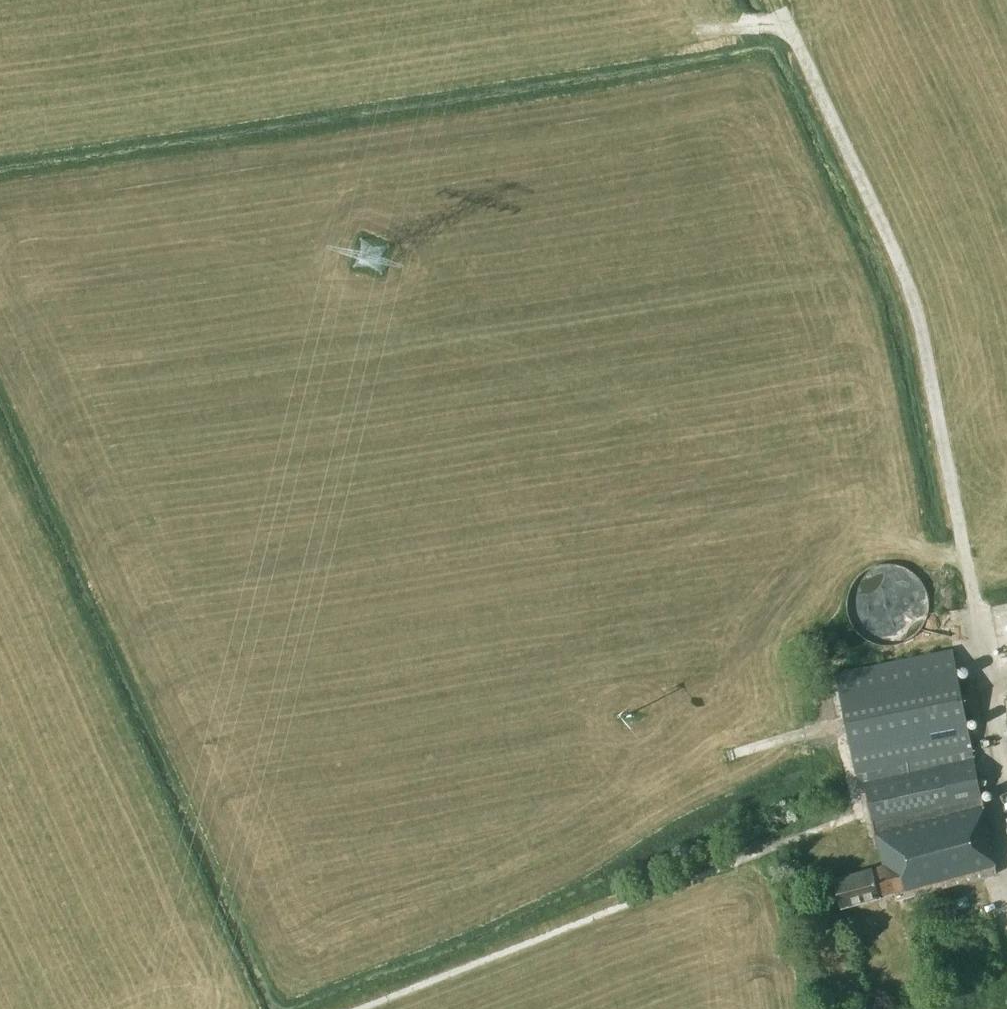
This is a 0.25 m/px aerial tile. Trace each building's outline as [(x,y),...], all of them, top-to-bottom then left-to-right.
[(881,645),(891,646),(899,644),(906,642),(915,636),(920,630),(925,624),(928,617),(929,609),(929,601),(928,594),(925,586),(920,578),(914,572),(908,568),(901,565),(893,563),(886,563),(878,564),(868,568),(862,572),(857,578),(852,585),(849,592),(848,599),(848,607),(849,615),(852,622),(857,631),(863,636),(867,639),(876,644),(881,645)] [(997,607),(1004,646),(1006,645),(1006,616),(1006,615),(1006,605),(997,607)] [(973,759),(952,649),(839,672),(857,773),(865,782),(881,865),(830,878),(838,907),(896,891),(898,898),(997,872),(973,759)]
